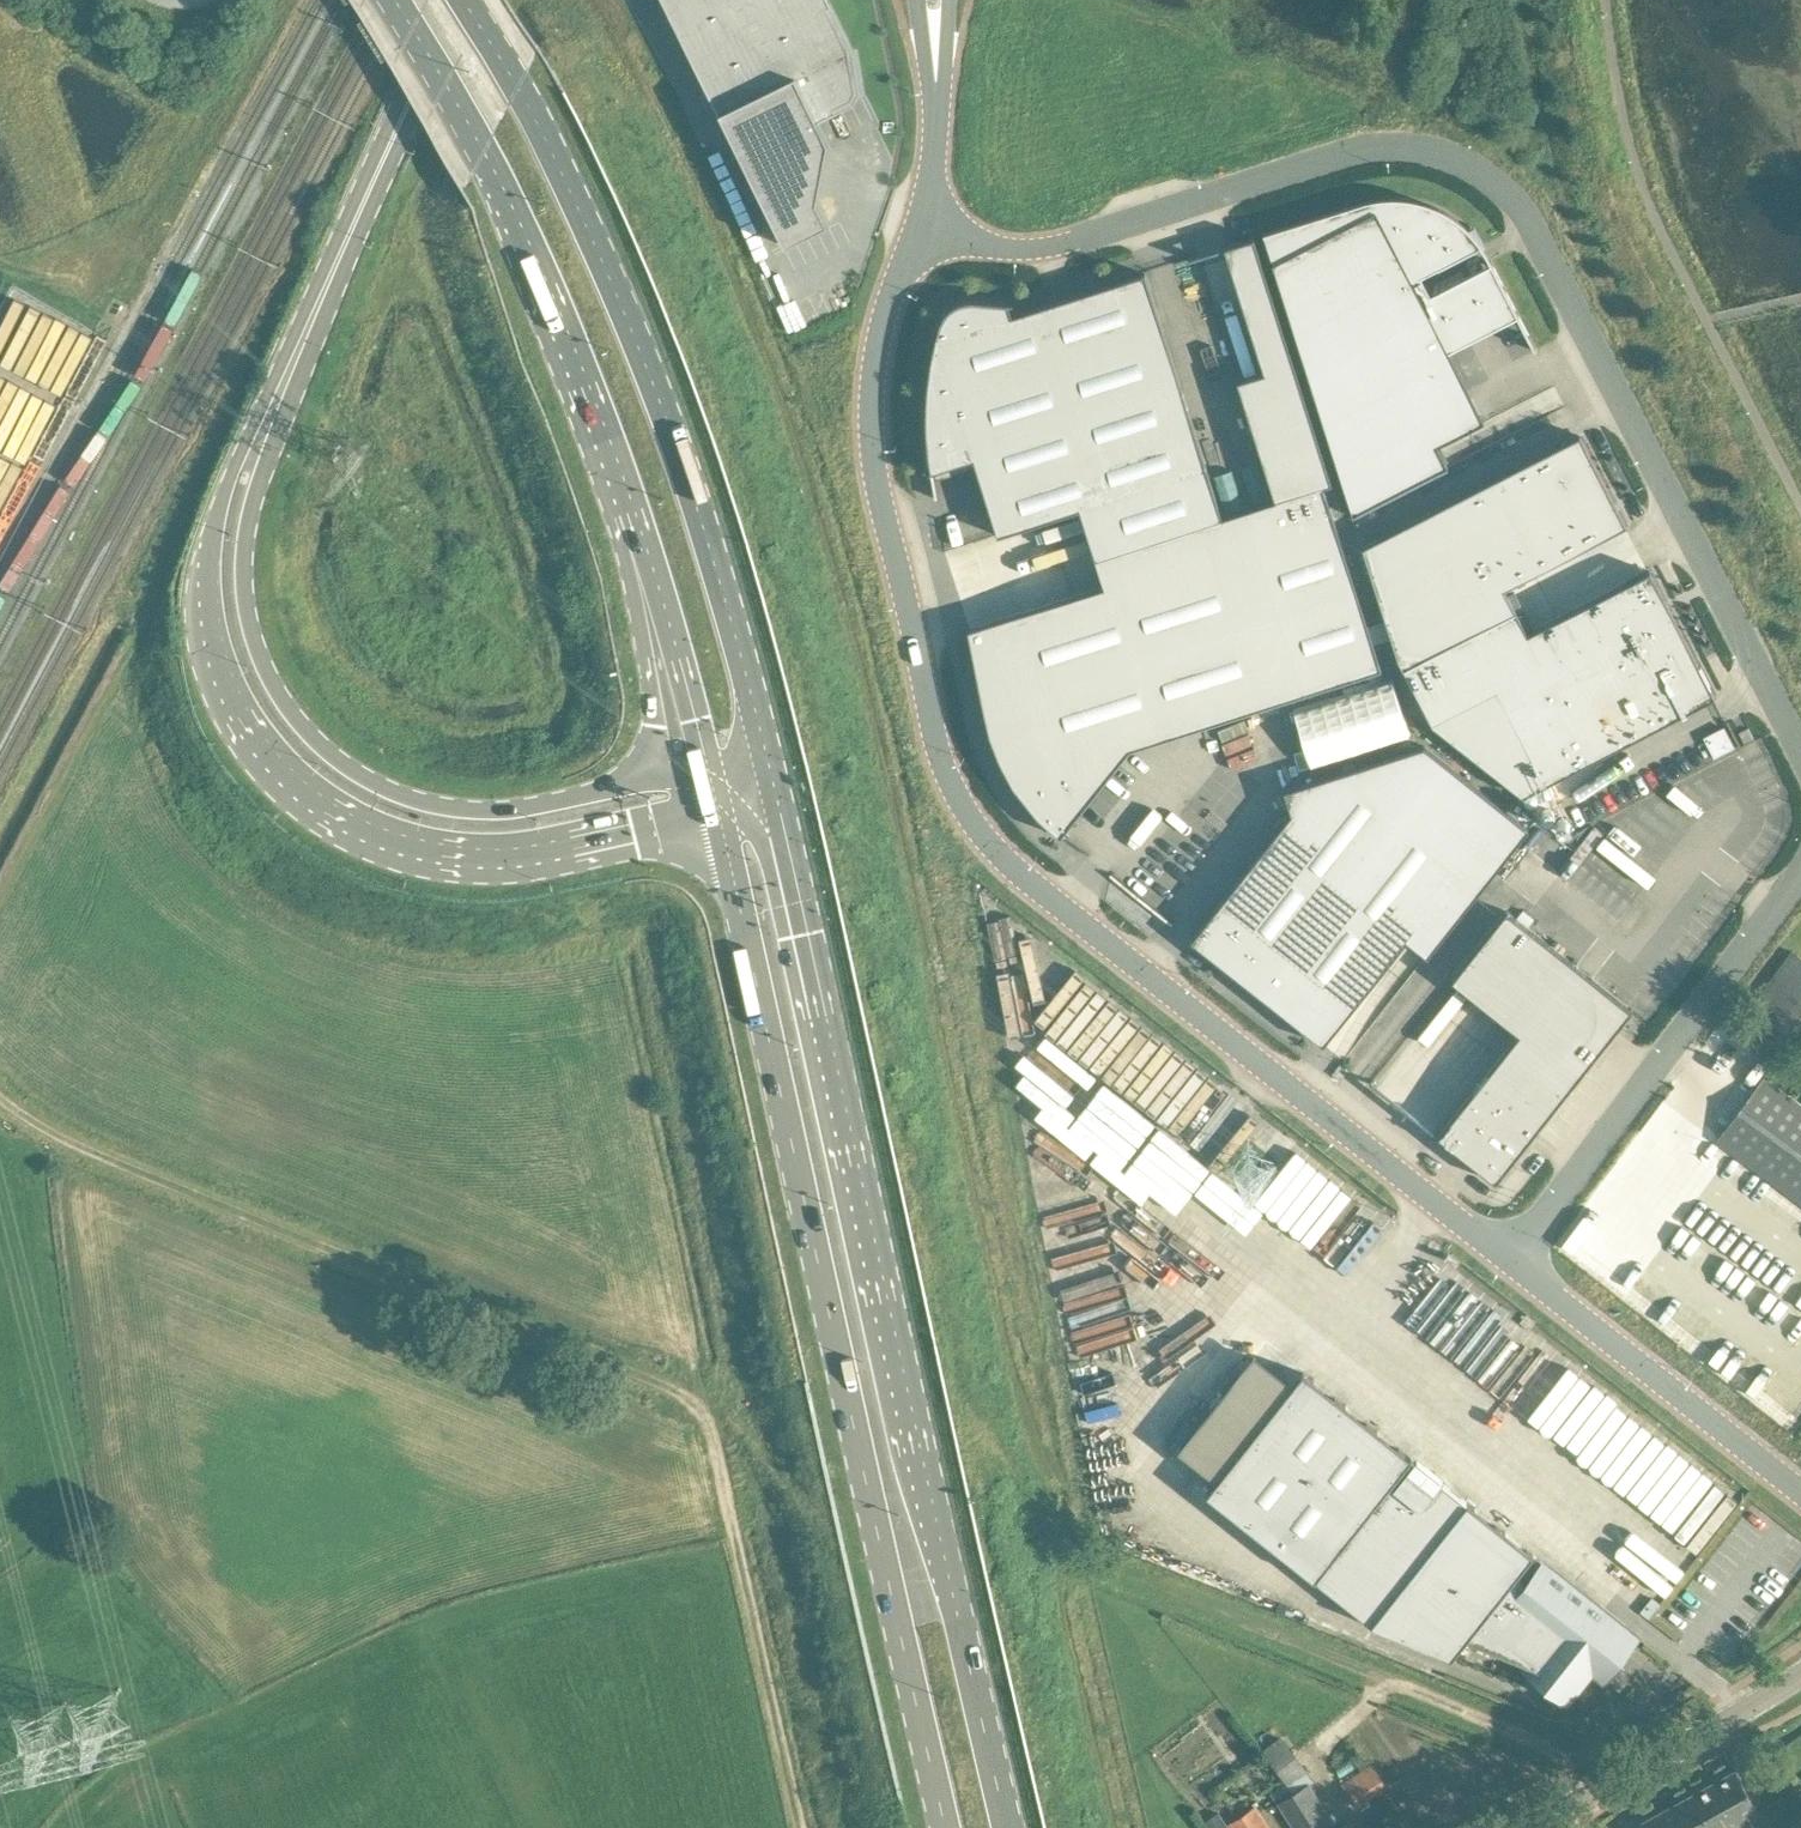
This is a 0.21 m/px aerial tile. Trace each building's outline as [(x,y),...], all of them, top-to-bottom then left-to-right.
[(784,244),(829,222),(818,199),(829,140),(818,119),(831,113),(828,108),(850,97),(855,88),(848,49),(848,48),(824,0),(664,0),(784,244)] [(1475,225),(1469,228),(1466,225),(1462,222),(1459,220),(1453,215),(1449,213),(1444,210),(1439,208),(1433,205),(1424,202),(1418,200),(1414,199),(1407,198),(1404,198),(1398,197),(1391,197),(1384,198),(1378,198),(1371,200),(1364,201),(1263,233),(1353,514),(1448,465),(1437,444),(1484,420),(1448,351),(1517,316),(1519,315),(1517,310),(1507,290),(1504,285),(1494,265),(1491,260),(1489,261),(1490,263),(1430,294),(1421,276),(1437,267),(1438,269),(1485,245),(1475,225)] [(1332,481),(1254,236),(1226,245),(1266,372),(1238,380),(1276,499),(1323,484),(1332,481)] [(1014,302),(973,298),(969,299),(965,300),(961,301),(957,302),(954,304),(950,307),(947,310),(945,313),(943,315),(941,319),(939,324),(935,338),(932,355),(929,373),(927,390),(926,408),(926,425),(927,438),(929,456),(931,469),(936,497),(938,496),(933,471),(974,457),(998,534),(1080,508),(1095,557),(1223,516),(1145,272),(1013,314),(1009,304),(1013,304),(1014,302)] [(1403,668),(1516,609),(1505,587),(1620,528),(1620,527),(1626,524),(1580,435),(1563,444),(1562,443),(1362,546),(1403,668)] [(1381,668),(1323,484),(1276,499),(1223,516),(1095,557),(1104,585),(968,628),(984,707),(990,734),(1000,760),(1013,784),(1038,815),(1041,818),(1041,819),(1041,820),(1042,819),(1060,835),(1061,835),(1073,820),(1074,821),(1074,820),(1074,819),(1130,748),(1381,668)] [(1714,695),(1672,613),(1671,611),(1666,602),(1650,571),(1644,574),(1644,573),(1528,633),(1516,609),(1403,668),(1432,723),(1523,795),(1545,783),(1709,699),(1708,698),(1713,696),(1715,699),(1716,699),(1714,695)] [(1288,727),(1295,745),(1320,737),(1314,718),(1288,727)] [(1324,1044),(1407,939),(1428,955),(1529,828),(1424,745),(1284,790),(1291,813),(1204,923),(1203,922),(1202,923),(1204,924),(1192,939),(1225,965),(1224,967),(1225,968),(1225,967),(1324,1044)] [(1633,1008),(1632,1008),(1631,1007),(1631,1008),(1507,910),(1452,979),(1519,1032),(1439,1133),(1438,1132),(1437,1134),(1496,1181),(1633,1008)] [(1800,985),(1800,957),(1792,951),(1747,1012),(1769,1028),(1800,985)] [(1086,1042),(1113,995),(1102,988),(1092,1004),(1079,997),(1091,975),(1064,959),(1034,1012),(1086,1042)] [(1764,1077),(1716,1140),(1800,1203),(1800,1104),(1764,1077)] [(1303,1371),(1207,1493),(1373,1625),(1452,1657),(1466,1638),(1528,1664),(1525,1667),(1566,1700),(1565,1701),(1566,1702),(1567,1703),(1592,1670),(1602,1678),(1636,1636),(1303,1371)] [(1377,1761),(1342,1778),(1354,1803),(1389,1787),(1377,1761)] [(1643,1820),(1648,1827),(1731,1827),(1740,1823),(1743,1827),(1766,1827),(1757,1811),(1758,1810),(1735,1769),(1643,1820)] [(1316,1827),(1337,1827),(1308,1783),(1293,1792),(1316,1827)] [(1293,1792),(1278,1802),(1294,1827),(1316,1827),(1293,1792)] [(1230,1823),(1233,1827),(1268,1827),(1255,1807),(1230,1823)]
